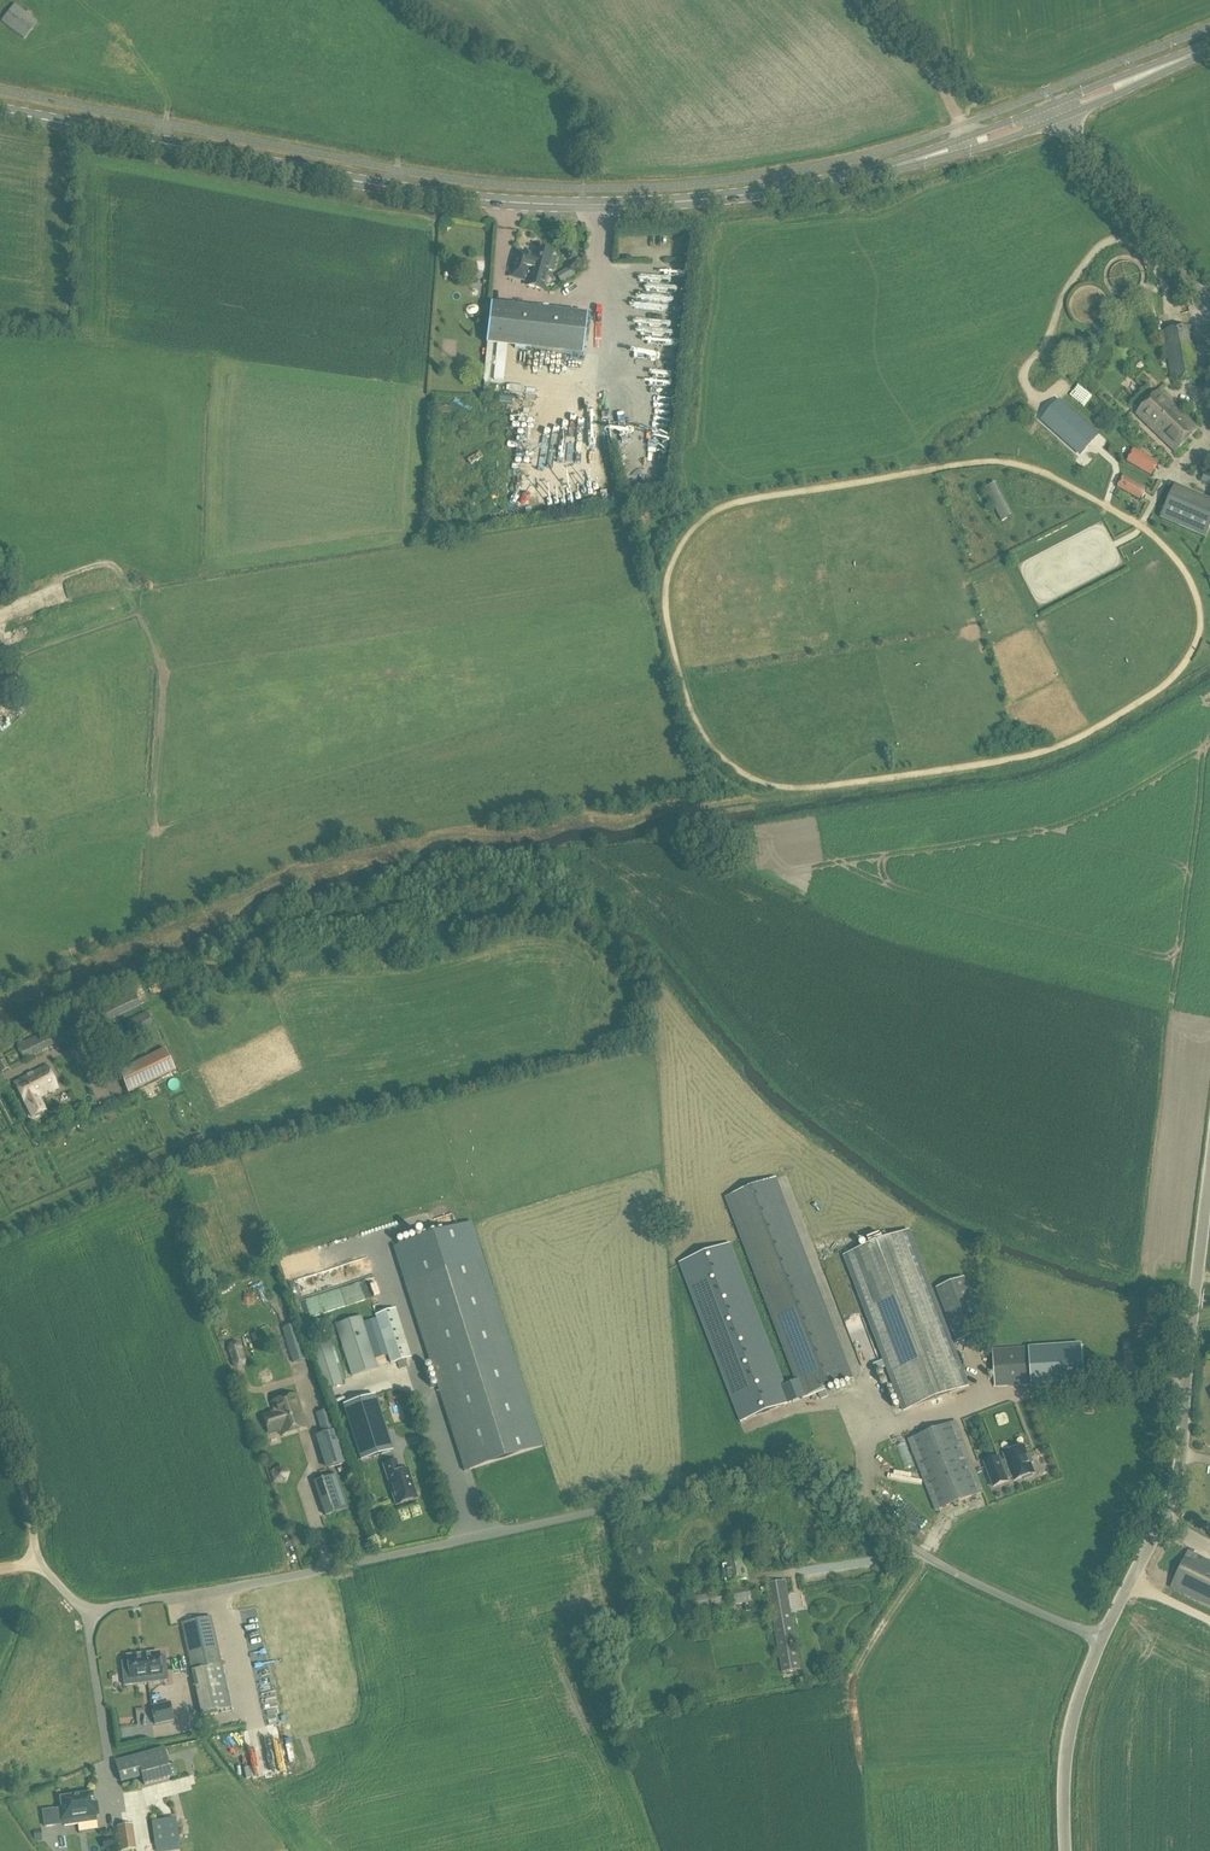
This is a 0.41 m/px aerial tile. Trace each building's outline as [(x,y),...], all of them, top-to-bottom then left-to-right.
[(25,40),(39,22),(15,4),(1,22),(25,40)] [(594,147),(595,132),(585,132),(585,146),(594,147)] [(551,258),(552,254),(537,250),(536,256),(527,254),(525,259),(516,257),(511,277),(521,280),(522,277),(530,279),(528,286),(543,290),(548,272),(553,273),(556,259),(551,258)] [(478,275),(483,275),(483,260),(472,260),(472,276),(469,276),(469,287),(478,287),(478,275)] [(587,315),(491,304),(487,345),(537,351),(535,368),(581,372),(587,315)] [(1173,384),(1202,379),(1192,326),(1163,332),(1173,384)] [(519,402),(533,402),(533,388),(519,388),(519,402)] [(1176,453),(1199,429),(1159,391),(1137,415),(1176,453)] [(516,408),(518,401),(506,399),(504,406),(516,408)] [(1060,401),(1041,422),(1081,457),(1099,436),(1060,401)] [(1134,449),(1127,462),(1152,477),(1159,464),(1134,449)] [(1202,482),(1209,485),(1209,475),(1206,473),(1202,482)] [(1123,477),(1117,488),(1141,501),(1147,490),(1123,477)] [(1002,522),(1014,516),(998,483),(986,489),(1002,522)] [(1209,528),(1209,501),(1207,500),(1176,486),(1161,519),(1205,538),(1209,528)] [(135,991),(58,1027),(65,1042),(142,1007),(135,991)] [(147,1014),(127,1024),(133,1035),(153,1025),(147,1014)] [(120,1029),(104,1036),(110,1048),(125,1041),(120,1029)] [(27,1041),(18,1045),(25,1061),(34,1056),(27,1041)] [(168,1054),(121,1075),(131,1097),(178,1076),(168,1054)] [(0,1063),(0,1069),(2,1073),(11,1069),(6,1060),(0,1063)] [(49,1069),(17,1084),(33,1118),(35,1117),(37,1118),(40,1117),(41,1115),(47,1112),(40,1098),(59,1089),(49,1069)] [(777,1179),(726,1198),(803,1399),(854,1379),(777,1179)] [(473,1223),(395,1248),(465,1472),(544,1447),(473,1223)] [(911,1232),(845,1256),(904,1412),(970,1387),(911,1232)] [(733,1243),(682,1263),(743,1422),(794,1402),(733,1243)] [(380,1273),(368,1277),(372,1293),(384,1290),(380,1273)] [(965,1279),(937,1290),(957,1343),(985,1333),(965,1279)] [(333,1307),(363,1299),(358,1282),(328,1290),(333,1307)] [(396,1310),(377,1316),(392,1364),(411,1358),(396,1310)] [(362,1318),(337,1326),(353,1377),(378,1369),(362,1318)] [(294,1325),(283,1329),(293,1363),(305,1360),(294,1325)] [(230,1345),(229,1350),(233,1364),(237,1368),(243,1366),(245,1361),(240,1347),(236,1343),(230,1345)] [(1030,1348),(993,1350),(996,1387),(1033,1385),(1030,1348)] [(299,1365),(288,1368),(295,1390),(306,1386),(299,1365)] [(272,1372),(259,1376),(262,1384),(274,1380),(272,1372)] [(299,1396),(273,1404),(275,1413),(264,1417),(269,1435),(282,1431),(284,1435),(307,1428),(305,1423),(307,1422),(299,1396)] [(393,1451),(375,1396),(343,1406),(361,1461),(393,1451)] [(344,1464),(328,1411),(316,1414),(323,1435),(318,1436),(328,1469),(344,1464)] [(957,1423),(909,1440),(936,1511),(984,1493),(957,1423)] [(305,1461),(315,1458),(311,1442),(301,1444),(305,1461)] [(999,1459),(986,1464),(994,1488),(1008,1483),(1007,1480),(1013,1478),(1014,1482),(1025,1478),(1026,1480),(1032,1477),(1032,1475),(1035,1474),(1031,1464),(1033,1464),(1030,1456),(1028,1457),(1025,1448),(1005,1455),(1008,1464),(1001,1466),(999,1459)] [(397,1462),(384,1466),(397,1506),(418,1499),(409,1470),(400,1473),(397,1462)] [(338,1475),(315,1482),(327,1516),(349,1509),(338,1475)] [(1172,1589),(1209,1608),(1209,1562),(1190,1552),(1172,1589)] [(727,1566),(725,1566),(728,1583),(750,1579),(748,1565),(747,1566),(745,1555),(726,1559),(727,1566)] [(787,1581),(767,1584),(783,1674),(802,1671),(787,1581)] [(725,1592),(681,1600),(685,1623),(737,1614),(736,1606),(745,1604),(746,1613),(761,1610),(757,1587),(733,1591),(735,1602),(727,1604),(725,1592)] [(214,1621),(184,1626),(200,1717),(229,1713),(214,1621)] [(122,1663),(125,1686),(168,1681),(165,1658),(161,1655),(159,1655),(159,1653),(127,1657),(128,1659),(125,1659),(122,1663)] [(151,1707),(155,1725),(174,1720),(170,1703),(151,1707)] [(164,1748),(115,1761),(121,1783),(142,1778),(144,1786),(172,1777),(164,1748)] [(59,1809),(43,1811),(45,1827),(56,1826),(55,1818),(61,1818),(61,1821),(63,1821),(64,1827),(97,1822),(96,1816),(99,1815),(97,1803),(94,1804),(92,1794),(61,1799),(62,1809),(59,1809)] [(171,1814),(178,1813),(177,1805),(169,1807),(171,1814)] [(118,1827),(121,1850),(125,1850),(136,1849),(132,1825),(118,1827)]
